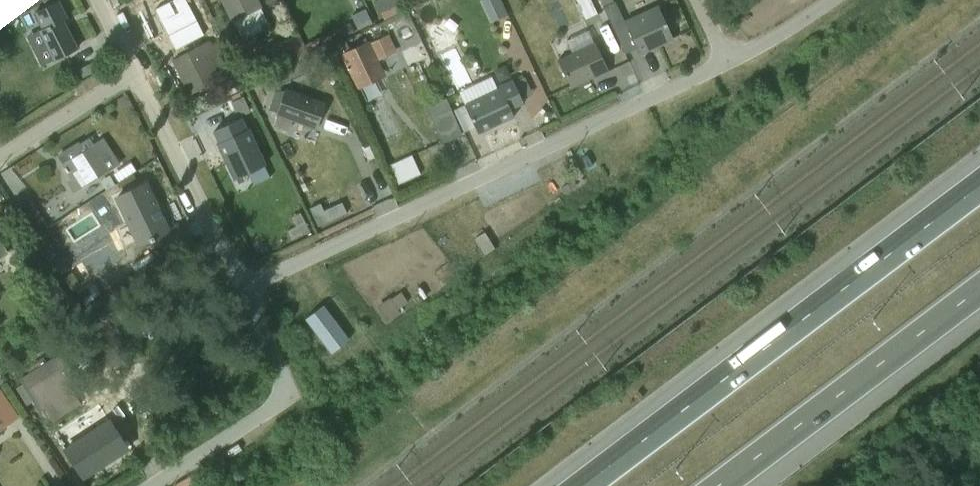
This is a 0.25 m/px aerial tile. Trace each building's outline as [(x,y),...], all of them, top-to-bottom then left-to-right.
[(73,49),(59,21),(64,19),(55,0),(48,0),(29,9),(37,26),(32,29),(48,61),(73,49)] [(262,15),(255,0),(215,0),(229,30),(262,15)] [(282,9),(279,0),(256,0),(263,17),(282,9)] [(401,21),(418,15),(413,0),(396,0),(394,1),(401,21)] [(506,23),(524,17),(518,0),(500,0),(499,0),(506,23)] [(634,53),(667,37),(652,7),(619,23),(634,53)] [(386,13),(371,21),(377,33),(392,25),(386,13)] [(337,53),(352,89),(382,76),(375,60),(392,53),(384,33),(337,53)] [(168,59),(185,95),(222,77),(205,41),(168,59)] [(567,89),(605,72),(592,42),(553,59),(567,89)] [(520,102),(510,79),(460,101),(474,134),(513,117),(508,107),(520,102)] [(269,115),(312,127),(318,104),(276,92),(269,115)] [(229,178),(262,163),(240,115),(207,130),(229,178)] [(77,187),(116,161),(98,134),(59,160),(77,187)] [(418,186),(441,176),(432,155),(409,166),(418,186)] [(131,246),(167,230),(143,178),(108,194),(131,246)] [(341,203),(327,209),(337,230),(367,216),(361,203),(344,210),(341,203)] [(510,232),(496,236),(503,256),(516,251),(510,232)] [(460,283),(474,276),(469,266),(454,273),(460,283)] [(403,320),(428,311),(423,296),(398,305),(403,320)] [(344,304),(324,320),(353,355),(372,339),(344,304)] [(53,420),(89,397),(60,353),(52,358),(51,357),(18,379),(21,384),(15,388),(26,405),(32,401),(39,411),(44,407),(53,420)] [(15,418),(0,395),(0,428),(15,418)] [(154,427),(167,420),(156,401),(144,408),(154,427)] [(79,446),(98,481),(159,450),(148,428),(120,442),(113,428),(79,446)]
